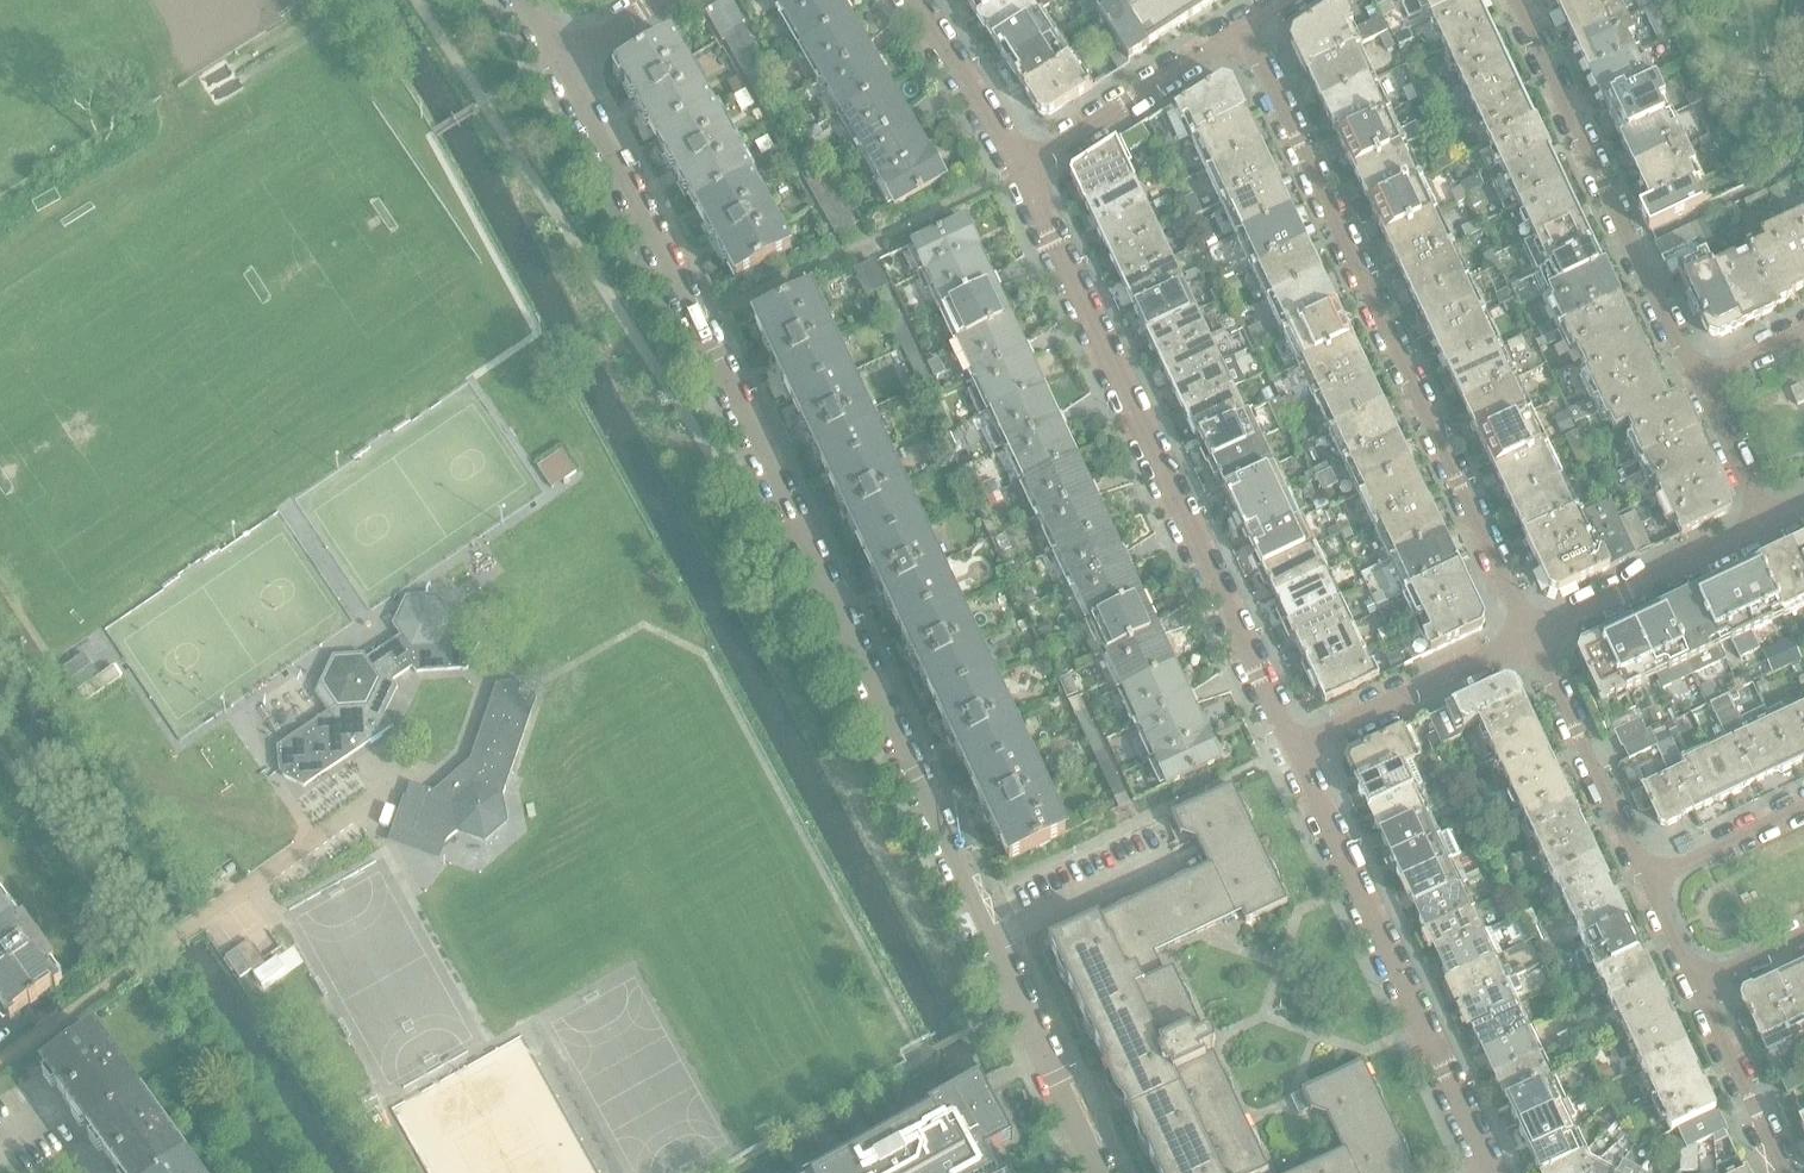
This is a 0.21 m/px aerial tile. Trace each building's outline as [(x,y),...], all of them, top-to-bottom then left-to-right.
[(731,0),(723,0),(718,3),(732,28),(741,22),(744,21),(731,0)] [(781,6),(774,10),(778,16),(784,12),(802,43),(849,16),(839,0),(777,0),(781,6)] [(1004,0),(966,0),(977,17),(1004,0)] [(1038,12),(1030,0),(1004,0),(977,17),(992,41),(1038,12)] [(1054,2),(1053,0),(1046,0),(1039,4),(1042,9),(1054,2)] [(1094,10),(1087,0),(1080,5),(1086,15),(1094,10)] [(1146,50),(1119,7),(1114,0),(1100,10),(1121,42),(1118,44),(1129,61),(1146,50)] [(1148,0),(1115,0),(1114,0),(1119,7),(1146,50),(1147,49),(1146,46),(1168,32),(1148,0)] [(1178,0),(1148,0),(1168,32),(1190,18),(1178,0)] [(1209,0),(1178,0),(1190,18),(1211,4),(1209,0)] [(1377,8),(1382,17),(1394,10),(1389,1),(1390,0),(1373,0),(1377,8)] [(1408,18),(1426,10),(1430,18),(1467,0),(1399,0),(1408,18)] [(1476,0),(1467,0),(1430,18),(1460,81),(1504,59),(1476,0)] [(1560,10),(1579,0),(1555,0),(1560,10)] [(1616,0),(1579,0),(1560,10),(1590,74),(1639,50),(1616,0)] [(1638,11),(1643,9),(1656,3),(1657,2),(1656,0),(1633,0),(1638,11)] [(1657,2),(1656,3),(1643,9),(1651,26),(1656,23),(1664,39),(1664,40),(1673,36),(1657,2)] [(735,34),(732,28),(718,3),(705,12),(723,41),(725,40),(735,34)] [(1363,46),(1342,4),(1294,35),(1291,44),(1306,76),(1308,76),(1322,105),(1374,80),(1359,48),(1363,46)] [(1007,64),(1053,35),(1038,12),(992,41),(1007,64)] [(873,56),(866,44),(865,45),(849,16),(802,43),(819,73),(813,76),(817,84),(823,80),(841,110),(888,83),(872,57),(873,56)] [(750,37),(741,22),(732,28),(735,34),(739,40),(740,42),(750,37)] [(739,40),(735,34),(725,40),(729,46),(739,40)] [(1023,89),(1069,61),(1053,35),(1007,64),(1023,89)] [(757,51),(750,37),(740,42),(743,47),(747,53),(748,56),(757,51)] [(700,86),(685,60),(680,63),(670,45),(674,42),(672,38),(617,69),(625,83),(633,97),(657,140),(713,109),(711,105),(706,107),(696,88),(700,86)] [(743,47),(740,42),(739,40),(729,46),(732,53),(743,47)] [(1076,54),(1087,47),(1083,41),(1072,48),(1076,54)] [(1129,61),(1118,44),(1106,52),(1119,72),(1129,66),(1130,63),(1129,61)] [(747,53),(743,47),(732,53),(736,59),(747,53)] [(1670,115),(1660,94),(1665,91),(1660,80),(1655,83),(1639,50),(1590,74),(1620,139),(1670,115)] [(756,70),(765,65),(757,51),(748,56),(750,60),(754,66),(756,70)] [(750,60),(748,56),(747,53),(736,59),(740,66),(750,60)] [(1661,80),(1689,68),(1684,58),(1657,71),(1661,80)] [(1533,122),(1516,85),(1504,59),(1460,81),(1489,143),(1533,122)] [(754,66),(750,60),(740,66),(743,72),(754,66)] [(1048,117),(1093,88),(1096,86),(1088,73),(1080,78),(1069,61),(1023,89),(1040,115),(1048,117)] [(772,78),(765,65),(756,70),(758,73),(761,79),(763,83),(772,78)] [(758,73),(756,70),(754,66),(743,72),(747,79),(758,73)] [(761,79),(758,73),(747,79),(751,85),(761,79)] [(765,86),(763,83),(761,79),(751,85),(754,92),(765,86)] [(1405,145),(1374,81),(1374,80),(1322,105),(1352,170),(1405,145)] [(1440,90),(1435,80),(1416,89),(1420,99),(1440,90)] [(1247,118),(1231,84),(1222,81),(1176,111),(1188,139),(1190,139),(1206,172),(1259,147),(1246,118),(1247,118)] [(912,124),(905,112),(888,83),(841,110),(859,140),(852,144),(856,151),(863,147),(881,178),(928,152),(912,125),(912,124)] [(768,92),(765,86),(754,92),(758,98),(768,92)] [(1418,99),(1412,86),(1400,91),(1405,104),(1418,99)] [(1704,100),(1699,90),(1685,96),(1690,107),(1702,101),(1704,100)] [(772,98),(768,92),(758,98),(761,104),(772,98)] [(775,104),(772,98),(761,104),(765,110),(775,104)] [(778,110),(775,104),(765,110),(768,116),(778,110)] [(740,156),(725,130),(721,133),(711,115),(715,113),(713,109),(657,140),(696,210),(752,179),(750,174),(745,177),(735,159),(740,156)] [(782,116),(778,110),(768,116),(771,122),(782,116)] [(1453,123),(1449,113),(1436,120),(1440,128),(1453,123)] [(1700,179),(1685,148),(1684,146),(1670,115),(1620,139),(1651,203),(1700,179)] [(1563,185),(1546,148),(1533,122),(1489,143),(1504,174),(1491,181),(1506,212),(1519,206),(1563,185)] [(1441,138),(1457,130),(1453,123),(1440,128),(1437,130),(1441,138)] [(1702,147),(1720,138),(1721,138),(1717,130),(1716,131),(1699,139),(1698,139),(1702,147)] [(1176,145),(1170,133),(1158,139),(1164,151),(1176,145)] [(1134,180),(1115,141),(1072,170),(1070,175),(1084,204),(1085,204),(1134,180)] [(1437,214),(1405,146),(1405,145),(1352,170),(1384,238),(1437,214)] [(1290,211),(1273,176),(1259,147),(1206,172),(1236,236),(1290,211)] [(1177,159),(1172,148),(1164,152),(1169,163),(1177,159)] [(805,158),(801,151),(791,157),(795,163),(805,158)] [(895,206),(945,177),(929,151),(928,152),(881,178),(878,179),(895,206)] [(1452,166),(1451,162),(1448,156),(1433,163),(1438,173),(1452,166)] [(808,164),(805,158),(795,163),(799,170),(808,164)] [(812,171),(808,164),(799,170),(802,176),(812,171)] [(832,180),(824,165),(814,171),(822,186),(832,180)] [(1159,169),(1148,174),(1153,185),(1164,180),(1159,169)] [(816,178),(812,171),(802,176),(806,183),(816,178)] [(1483,185),(1476,171),(1458,179),(1466,194),(1475,189),(1483,185)] [(820,185),(816,178),(806,183),(811,191),(820,185)] [(779,227),(764,201),(759,203),(749,185),(754,182),(752,179),(696,210),(736,281),(790,250),(788,246),(783,249),(773,230),(779,227)] [(1648,231),(1711,202),(1711,201),(1710,200),(1700,179),(1651,203),(1638,209),(1648,231)] [(840,194),(832,180),(822,186),(830,200),(840,194)] [(1147,207),(1134,180),(1085,204),(1098,231),(1147,207)] [(1792,196),(1785,182),(1768,191),(1773,201),(1777,199),(1778,203),(1792,196)] [(824,193),(820,185),(811,191),(815,198),(824,193)] [(1592,247),(1575,210),(1563,185),(1519,206),(1548,268),(1592,247)] [(1467,200),(1461,186),(1449,191),(1456,205),(1467,200)] [(1487,221),(1480,205),(1482,204),(1475,189),(1466,194),(1480,224),(1487,221)] [(1768,197),(1770,196),(1766,190),(1743,201),(1746,208),(1768,197)] [(1192,192),(1183,197),(1191,214),(1200,210),(1192,192)] [(828,200),(824,193),(815,198),(819,205),(828,200)] [(847,208),(840,194),(830,200),(837,213),(847,208)] [(1156,209),(1170,203),(1167,196),(1153,203),(1156,209)] [(832,208),(828,200),(819,205),(823,213),(832,208)] [(1158,232),(1147,207),(1098,231),(1110,256),(1158,232)] [(836,215),(832,208),(823,213),(828,220),(836,215)] [(857,224),(847,208),(837,213),(846,229),(857,224)] [(1320,276),(1290,211),(1236,236),(1267,302),(1320,276)] [(1205,220),(1203,214),(1202,213),(1193,217),(1196,224),(1205,220)] [(1468,280),(1437,214),(1384,238),(1416,304),(1468,280)] [(841,222),(836,215),(828,220),(832,227),(841,222)] [(1179,231),(1194,223),(1191,217),(1176,224),(1179,231)] [(1783,227),(1745,245),(1749,252),(1774,306),(1787,300),(1789,294),(1803,287),(1803,217),(1783,227)] [(1717,248),(1704,219),(1690,225),(1695,238),(1703,255),(1717,248)] [(978,247),(965,220),(912,245),(925,272),(928,271),(976,248),(978,247)] [(845,230),(841,222),(832,227),(836,234),(845,230)] [(1695,238),(1690,225),(1654,243),(1660,255),(1695,238)] [(1171,259),(1158,232),(1110,256),(1122,282),(1171,259)] [(1548,292),(1586,274),(1602,267),(1592,247),(1548,268),(1538,272),(1548,292)] [(996,288),(990,276),(989,276),(976,248),(928,271),(942,301),(935,304),(939,311),(945,308),(960,340),(1009,318),(995,289),(996,288)] [(1498,266),(1494,256),(1492,251),(1483,255),(1489,270),(1498,266)] [(1776,310),(1774,306),(1749,252),(1712,269),(1706,256),(1704,257),(1694,262),(1696,266),(1680,274),(1709,338),(1718,338),(1733,331),(1733,332),(1744,327),(1743,326),(1761,318),(1760,317),(1776,310)] [(1183,285),(1171,259),(1122,282),(1134,308),(1183,285)] [(1232,272),(1226,260),(1214,265),(1222,283),(1239,275),(1236,270),(1232,272)] [(886,287),(874,263),(860,270),(855,272),(867,296),(875,292),(886,287)] [(1635,337),(1602,267),(1586,274),(1548,292),(1547,293),(1552,303),(1547,305),(1570,355),(1576,352),(1581,362),(1635,337)] [(1189,282),(1207,273),(1205,268),(1199,271),(1198,268),(1186,273),(1189,282)] [(1522,280),(1518,271),(1506,277),(1510,285),(1522,280)] [(1351,341),(1320,276),(1267,302),(1298,366),(1351,341)] [(1242,289),(1237,278),(1225,283),(1230,294),(1242,289)] [(1484,313),(1469,281),(1468,280),(1416,304),(1447,371),(1499,347),(1484,313)] [(1195,310),(1183,285),(1134,308),(1146,334),(1195,310)] [(1227,293),(1224,285),(1212,291),(1216,299),(1227,293)] [(892,301),(886,287),(875,292),(882,306),(892,301)] [(1515,298),(1510,288),(1495,295),(1500,305),(1502,305),(1514,299),(1515,298)] [(839,354),(823,318),(818,321),(808,299),(812,297),(810,293),(754,320),(792,400),(851,373),(850,369),(843,373),(835,355),(839,354)] [(1518,308),(1514,299),(1502,305),(1506,314),(1518,308)] [(898,314),(892,301),(882,306),(888,319),(898,314)] [(1208,337),(1196,311),(1195,310),(1146,334),(1159,360),(1208,337)] [(1239,320),(1235,311),(1225,316),(1230,325),(1239,320)] [(904,327),(898,314),(888,319),(894,332),(904,327)] [(1029,358),(1023,346),(1022,346),(1009,318),(960,340),(975,372),(969,375),(972,382),(978,379),(993,410),(1041,386),(1028,358),(1029,358)] [(1257,319),(1244,324),(1254,346),(1267,340),(1262,331),(1259,324),(1257,319)] [(1242,328),(1239,322),(1228,327),(1232,334),(1242,328)] [(910,341),(904,327),(894,332),(901,345),(910,341)] [(1543,337),(1553,333),(1551,329),(1541,334),(1543,337)] [(1539,348),(1556,340),(1553,333),(1543,337),(1536,341),(1539,348)] [(1220,363),(1208,337),(1159,360),(1171,386),(1220,363)] [(1657,384),(1635,337),(1581,362),(1586,374),(1580,376),(1586,389),(1591,399),(1568,410),(1579,434),(1587,430),(1582,420),(1598,412),(1603,424),(1608,421),(1614,431),(1627,425),(1627,427),(1668,406),(1657,384)] [(916,354),(910,341),(901,345),(907,358),(916,354)] [(1381,405),(1351,341),(1298,366),(1328,430),(1381,405)] [(1531,413),(1505,358),(1499,347),(1447,371),(1479,438),(1531,413)] [(923,368),(916,354),(907,358),(913,372),(923,368)] [(1232,388),(1240,384),(1232,369),(1235,367),(1231,358),(1220,363),(1171,386),(1183,413),(1233,390),(1232,388)] [(929,381),(923,368),(913,372),(919,385),(929,381)] [(875,429),(858,394),(854,396),(846,379),(853,376),(851,373),(792,400),(828,476),(887,448),(885,445),(879,448),(870,431),(875,429)] [(936,395),(929,381),(919,385),(926,399),(936,395)] [(1797,384),(1794,386),(1792,387),(1789,388),(1788,389),(1792,398),(1795,404),(1803,399),(1803,398),(1797,384)] [(1062,427),(1056,415),(1055,415),(1041,386),(993,410),(1008,441),(1001,444),(1004,451),(1011,448),(1026,479),(1075,457),(1061,428),(1062,427)] [(1561,397),(1556,386),(1549,390),(1546,396),(1549,403),(1561,397)] [(1245,415),(1233,390),(1183,413),(1195,438),(1199,436),(1199,438),(1245,415)] [(1297,406),(1291,395),(1280,400),(1286,411),(1297,406)] [(1291,425),(1279,399),(1268,403),(1280,430),(1291,425)] [(1713,469),(1697,435),(1683,406),(1682,407),(1675,404),(1675,403),(1668,406),(1627,427),(1631,436),(1625,439),(1636,461),(1630,464),(1630,462),(1619,467),(1624,478),(1636,473),(1638,467),(1647,486),(1654,483),(1660,495),(1713,469)] [(1305,417),(1299,406),(1299,405),(1297,406),(1286,411),(1291,423),(1305,417)] [(1411,470),(1381,405),(1328,430),(1358,495),(1411,470)] [(1207,466),(1261,439),(1249,413),(1245,415),(1199,438),(1204,448),(1200,450),(1207,466)] [(1564,437),(1575,432),(1576,432),(1571,422),(1542,436),(1531,413),(1479,438),(1510,504),(1562,479),(1546,446),(1564,437)] [(1575,432),(1564,437),(1579,470),(1593,464),(1589,457),(1584,446),(1577,431),(1576,432),(1575,432)] [(1274,467),(1261,439),(1207,466),(1214,479),(1218,477),(1224,490),(1274,467)] [(914,524),(906,506),(910,504),(894,470),(890,472),(881,455),(888,451),(887,448),(828,476),(864,552),(923,524),(921,521),(914,524)] [(562,450),(537,467),(552,489),(576,472),(562,450)] [(1095,497),(1089,485),(1088,485),(1075,457),(1026,479),(1041,511),(1035,514),(1038,521),(1044,518),(1059,550),(1108,527),(1094,497),(1095,497)] [(1286,493),(1274,467),(1224,490),(1229,501),(1225,503),(1232,518),(1286,493)] [(1730,505),(1713,469),(1660,495),(1655,497),(1656,497),(1648,501),(1617,516),(1636,556),(1651,550),(1640,526),(1650,521),(1646,512),(1652,509),(1655,507),(1658,503),(1668,525),(1675,522),(1681,536),(1727,514),(1727,512),(1729,506),(1730,505)] [(1336,479),(1332,470),(1317,477),(1321,486),(1336,479)] [(1442,535),(1411,470),(1358,495),(1389,560),(1442,535)] [(999,490),(994,479),(976,487),(981,499),(999,490)] [(1578,513),(1562,479),(1510,504),(1523,531),(1521,532),(1549,590),(1558,593),(1636,556),(1617,516),(1608,498),(1578,513)] [(1004,502),(999,491),(986,498),(991,508),(1004,502)] [(1299,521),(1286,493),(1232,518),(1239,533),(1243,531),(1249,544),(1299,521)] [(1329,505),(1326,497),(1313,503),(1317,511),(1329,505)] [(1312,547),(1311,545),(1299,521),(1249,544),(1254,555),(1250,557),(1258,572),(1312,547)] [(1354,536),(1347,521),(1339,525),(1345,540),(1354,536)] [(946,581),(930,546),(925,548),(917,530),(924,527),(923,524),(864,552),(900,628),(958,601),(957,597),(950,600),(942,582),(946,581)] [(1127,567),(1122,554),(1121,555),(1108,527),(1059,550),(1073,581),(1067,584),(1071,591),(1077,588),(1091,618),(1140,596),(1127,567)] [(1365,542),(1361,534),(1346,542),(1350,549),(1365,542)] [(1414,619),(1471,592),(1457,562),(1455,563),(1442,535),(1389,560),(1404,593),(1401,595),(1403,601),(1399,603),(1396,597),(1377,606),(1389,631),(1413,619),(1414,619)] [(1757,563),(1781,613),(1782,615),(1803,604),(1803,541),(1757,563)] [(1325,574),(1312,547),(1258,572),(1264,586),(1268,584),(1274,597),(1325,574)] [(1781,613),(1757,563),(1746,568),(1743,572),(1710,587),(1705,587),(1694,593),(1717,643),(1730,637),(1733,644),(1772,625),(1769,619),(1781,613)] [(1337,601),(1336,599),(1325,574),(1274,597),(1280,608),(1275,610),(1283,626),(1337,601)] [(1041,598),(1035,587),(1021,594),(1026,605),(1041,598)] [(1388,599),(1384,592),(1373,598),(1376,605),(1388,599)] [(1481,629),(1484,621),(1471,592),(1414,619),(1428,649),(1430,654),(1481,629)] [(1717,643),(1694,593),(1682,598),(1680,602),(1646,617),(1642,617),(1630,622),(1654,673),(1667,667),(1669,673),(1689,664),(1708,655),(1705,649),(1717,643)] [(1160,636),(1154,624),(1153,624),(1140,596),(1091,618),(1106,650),(1100,653),(1101,657),(1103,660),(1110,657),(1124,688),(1173,665),(1159,637),(1160,636)] [(384,714),(397,688),(392,680),(412,667),(416,673),(417,673),(417,672),(462,669),(462,670),(466,670),(479,642),(464,619),(451,620),(435,598),(407,599),(395,625),(402,635),(365,660),(363,656),(334,658),(322,684),(337,706),(329,711),(330,712),(279,746),(278,745),(277,746),(278,769),(283,777),(304,787),(306,786),(305,785),(392,727),(392,728),(393,727),(384,714)] [(982,656),(966,622),(962,624),(953,607),(960,604),(958,601),(900,628),(935,704),(994,676),(992,673),(986,675),(977,658),(982,656)] [(1350,627),(1337,601),(1283,626),(1289,639),(1293,637),(1300,651),(1350,627)] [(1377,611),(1373,602),(1364,606),(1369,616),(1377,611)] [(1654,673),(1630,622),(1619,628),(1616,632),(1582,648),(1580,655),(1602,703),(1611,699),(1614,704),(1625,699),(1623,695),(1643,685),(1640,679),(1654,673)] [(1362,653),(1350,627),(1300,651),(1305,662),(1301,664),(1308,679),(1362,653)] [(1391,638),(1388,632),(1385,627),(1378,631),(1384,642),(1391,638)] [(1412,647),(1404,629),(1392,635),(1400,653),(1412,647)] [(1324,703),(1378,678),(1372,665),(1368,667),(1362,653),(1308,679),(1314,693),(1319,691),(1324,703)] [(1404,664),(1398,653),(1390,657),(1395,669),(1404,664)] [(1792,664),(1787,654),(1768,663),(1773,673),(1792,664)] [(1193,706),(1187,693),(1186,694),(1173,665),(1124,688),(1139,720),(1133,723),(1136,729),(1142,726),(1157,758),(1205,734),(1192,706),(1193,706)] [(1747,673),(1735,678),(1739,687),(1752,682),(1747,673)] [(1018,732),(1002,698),(997,700),(989,683),(996,681),(994,676),(935,704),(971,780),(1030,752),(1028,749),(1022,752),(1013,734),(1018,732)] [(505,821),(501,796),(503,795),(506,788),(505,788),(535,700),(536,700),(536,699),(520,680),(496,685),(495,686),(496,686),(470,761),(434,792),(411,783),(397,826),(445,843),(458,831),(484,840),(505,821)] [(1537,733),(1525,707),(1514,684),(1506,681),(1428,718),(1435,733),(1441,746),(1461,736),(1463,730),(1478,724),(1492,754),(1537,733)] [(1707,704),(1702,694),(1690,699),(1695,709),(1707,704)] [(1085,710),(1079,697),(1068,702),(1075,715),(1085,710)] [(1645,711),(1640,701),(1633,704),(1638,715),(1645,711)] [(1803,726),(1803,705),(1785,714),(1781,705),(1767,712),(1771,720),(1770,721),(1792,768),(1803,762),(1803,761),(1803,727),(1803,726)] [(1091,724),(1085,710),(1075,715),(1080,726),(1081,728),(1091,724)] [(1616,734),(1641,722),(1640,720),(1638,721),(1633,712),(1611,722),(1616,734)] [(1792,768),(1770,721),(1744,733),(1752,750),(1741,755),(1754,783),(1777,772),(1777,771),(1781,773),(1792,768)] [(1621,744),(1645,732),(1641,722),(1616,734),(1621,744)] [(1097,737),(1091,724),(1081,728),(1087,742),(1097,737)] [(1415,759),(1423,755),(1410,726),(1349,755),(1347,761),(1359,786),(1410,762),(1415,760),(1415,759)] [(1629,759),(1655,747),(1666,770),(1681,763),(1682,762),(1679,755),(1683,753),(1679,744),(1675,746),(1671,739),(1670,740),(1664,727),(1651,733),(1650,731),(1645,732),(1621,744),(1629,759)] [(1207,733),(1205,734),(1157,758),(1154,759),(1167,785),(1220,760),(1207,733)] [(1441,746),(1435,733),(1426,737),(1432,750),(1441,746)] [(1567,796),(1549,759),(1537,733),(1492,754),(1502,774),(1494,779),(1498,788),(1507,784),(1522,817),(1567,796)] [(1754,783),(1741,755),(1752,750),(1744,733),(1708,750),(1730,797),(1741,791),(1742,787),(1744,788),(1754,783)] [(1104,750),(1097,737),(1087,742),(1094,755),(1104,750)] [(1110,763),(1104,750),(1094,755),(1099,767),(1100,768),(1110,763)] [(1730,797),(1708,750),(1682,762),(1681,763),(1689,780),(1680,784),(1692,812),(1714,802),(1715,800),(1719,802),(1730,797)] [(1060,832),(1049,809),(1053,807),(1038,774),(1033,776),(1025,759),(1032,756),(1030,752),(971,780),(1009,860),(1065,833),(1064,830),(1060,832)] [(1422,787),(1417,776),(1410,762),(1359,786),(1358,791),(1361,797),(1364,799),(1370,810),(1422,787)] [(1116,777),(1110,763),(1100,768),(1106,782),(1116,777)] [(1692,812),(1680,784),(1689,780),(1681,763),(1666,770),(1668,774),(1642,787),(1643,788),(1634,792),(1644,812),(1652,808),(1659,824),(1666,827),(1679,821),(1680,817),(1682,817),(1692,812)] [(1475,780),(1468,766),(1455,772),(1462,786),(1475,780)] [(1122,790),(1116,777),(1106,782),(1112,795),(1122,790)] [(1214,1060),(1213,1056),(1208,1058),(1206,1053),(1214,1049),(1214,1044),(1212,1039),(1208,1035),(1207,1034),(1198,1038),(1196,1033),(1200,1030),(1172,971),(1162,976),(1153,955),(1241,913),(1245,922),(1287,903),(1232,786),(1171,815),(1180,834),(1180,835),(1196,840),(1209,867),(1052,941),(1048,943),(1106,1066),(1110,1075),(1114,1073),(1113,1071),(1120,1068),(1133,1095),(1126,1098),(1125,1096),(1121,1097),(1125,1106),(1156,1172),(1268,1172),(1214,1060)] [(1423,814),(1433,809),(1427,797),(1422,787),(1370,810),(1374,820),(1374,824),(1376,830),(1380,832),(1381,834),(1423,814)] [(1507,798),(1502,789),(1490,795),(1495,804),(1507,798)] [(1129,803),(1122,790),(1112,795),(1119,808),(1129,803)] [(1596,858),(1579,821),(1567,796),(1522,817),(1552,879),(1596,858)] [(1393,858),(1435,838),(1444,834),(1433,809),(1423,814),(1381,834),(1382,835),(1381,839),(1384,845),(1387,847),(1393,858)] [(1503,846),(1499,836),(1488,841),(1493,851),(1503,846)] [(1446,863),(1435,838),(1393,858),(1397,868),(1396,872),(1399,878),(1403,880),(1404,883),(1446,863)] [(1533,850),(1521,856),(1523,861),(1536,855),(1534,850),(1533,850)] [(1625,920),(1596,858),(1552,879),(1566,910),(1581,941),(1586,938),(1625,920)] [(1457,886),(1466,881),(1480,874),(1478,870),(1465,876),(1462,872),(1453,876),(1446,863),(1404,883),(1403,887),(1406,894),(1410,896),(1415,907),(1458,887),(1457,886)] [(1469,886),(1483,880),(1480,874),(1466,881),(1469,886)] [(1469,911),(1458,887),(1415,907),(1420,916),(1419,920),(1422,926),(1426,928),(1427,931),(1469,911)] [(0,890),(0,922),(15,911),(0,890)] [(40,946),(15,911),(0,922),(0,1009),(11,1024),(15,1021),(13,1018),(24,1011),(45,995),(54,989),(56,992),(60,989),(58,986),(65,981),(40,946)] [(1480,935),(1472,917),(1469,911),(1427,931),(1427,932),(1426,936),(1429,942),(1433,944),(1438,955),(1480,935)] [(1655,983),(1638,947),(1625,920),(1586,938),(1581,941),(1586,952),(1590,961),(1579,967),(1584,979),(1596,974),(1611,1004),(1655,983)] [(1550,937),(1542,922),(1530,928),(1538,943),(1550,937)] [(1492,958),(1480,935),(1438,955),(1442,965),(1442,969),(1445,975),(1448,977),(1449,979),(1492,958)] [(247,940),(236,948),(251,970),(254,973),(265,965),(247,940)] [(236,948),(223,957),(239,978),(251,970),(236,948)] [(1461,1003),(1513,977),(1525,971),(1525,970),(1522,965),(1510,971),(1508,966),(1498,971),(1492,958),(1449,979),(1450,980),(1449,984),(1452,990),(1456,993),(1461,1003)] [(1800,964),(1789,969),(1788,973),(1786,972),(1777,977),(1790,1004),(1780,1008),(1786,1021),(1803,1012),(1803,971),(1800,964)] [(271,973),(247,988),(255,1000),(279,985),(271,973)] [(1574,984),(1569,975),(1554,983),(1559,992),(1568,987),(1574,984)] [(1515,1007),(1509,994),(1518,989),(1513,977),(1461,1003),(1465,1013),(1464,1017),(1467,1023),(1471,1025),(1472,1027),(1515,1007)] [(1780,1008),(1790,1004),(1777,977),(1755,987),(1754,989),(1750,987),(1743,990),(1741,997),(1749,1013),(1759,1034),(1786,1021),(1780,1008)] [(1685,1046),(1655,983),(1611,1004),(1641,1068),(1685,1046)] [(1575,1002),(1568,987),(1559,992),(1566,1006),(1575,1002)] [(1567,1012),(1564,1004),(1552,1009),(1556,1017),(1567,1012)] [(1526,1031),(1515,1007),(1472,1027),(1473,1028),(1472,1032),(1475,1039),(1478,1041),(1484,1052),(1526,1031)] [(1561,1044),(1578,1034),(1573,1025),(1556,1034),(1561,1044)] [(140,1096),(117,1063),(93,1031),(42,1068),(89,1132),(140,1096)] [(1538,1055),(1526,1031),(1484,1052),(1488,1061),(1487,1065),(1490,1071),(1494,1074),(1495,1076),(1538,1055)] [(1598,1050),(1591,1036),(1582,1040),(1589,1054),(1598,1050)] [(1715,1110),(1703,1084),(1685,1046),(1641,1068),(1656,1099),(1638,1107),(1641,1113),(1658,1104),(1671,1131),(1676,1128),(1715,1110)] [(1590,1059),(1588,1055),(1587,1053),(1577,1058),(1581,1064),(1590,1059)] [(1549,1079),(1538,1055),(1495,1076),(1495,1077),(1495,1081),(1498,1087),(1501,1089),(1506,1099),(1549,1079)] [(1362,1062),(1321,1082),(1301,1091),(1310,1110),(1310,1111),(1311,1112),(1311,1111),(1327,1116),(1343,1152),(1299,1172),(1414,1172),(1362,1062)] [(1614,1077),(1607,1064),(1598,1069),(1605,1082),(1614,1077)] [(1779,1078),(1787,1094),(1803,1085),(1803,1066),(1779,1078)] [(987,1153),(1002,1145),(1011,1139),(1012,1141),(1013,1140),(1014,1140),(1003,1120),(990,1097),(988,1094),(987,1094),(984,1087),(980,1080),(979,1078),(977,1080),(923,1110),(922,1120),(828,1172),(996,1172),(987,1153)] [(1561,1105),(1549,1080),(1549,1079),(1506,1099),(1511,1110),(1511,1114),(1514,1120),(1517,1122),(1519,1126),(1561,1105)] [(1602,1095),(1598,1087),(1598,1085),(1589,1090),(1593,1099),(1602,1095)] [(163,1128),(140,1096),(89,1132),(118,1172),(169,1172),(187,1160),(163,1128)] [(1574,1131),(1569,1121),(1575,1118),(1568,1102),(1561,1105),(1519,1126),(1519,1127),(1518,1130),(1521,1137),(1525,1139),(1531,1152),(1574,1131)] [(1626,1113),(1621,1102),(1613,1106),(1618,1117),(1626,1113)] [(1725,1130),(1715,1110),(1676,1128),(1686,1149),(1713,1136),(1725,1130)] [(1626,1134),(1622,1129),(1617,1119),(1608,1128),(1615,1136),(1620,1140),(1626,1134)] [(1574,1132),(1574,1131),(1531,1152),(1535,1160),(1534,1163),(1537,1170),(1540,1172),(1541,1172),(1543,1172),(1584,1153),(1574,1132)] [(1633,1142),(1626,1135),(1620,1142),(1627,1148),(1633,1142)] [(1664,1150),(1659,1138),(1648,1143),(1654,1155),(1664,1150)] [(1695,1163),(1695,1152),(1682,1152),(1682,1163),(1695,1163)] [(1593,1167),(1590,1165),(1584,1153),(1543,1172),(1590,1172),(1593,1167)] [(1739,1159),(1722,1167),(1720,1162),(1716,1164),(1717,1172),(1745,1172),(1739,1159)] [(187,1160),(169,1172),(196,1172),(187,1160)]
